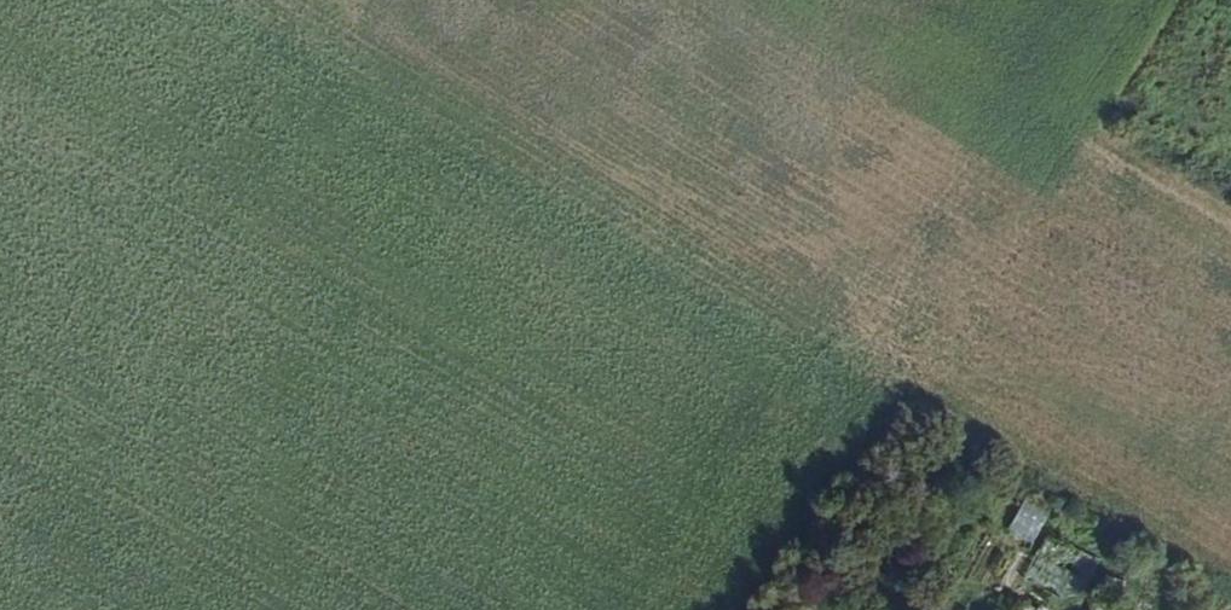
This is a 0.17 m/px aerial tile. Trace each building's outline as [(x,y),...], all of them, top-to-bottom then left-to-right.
[(1008,534),(1036,546),(1051,512),(1023,500),(1008,534)] [(1081,603),(1104,559),(1048,530),(1025,575),(1081,603)]
